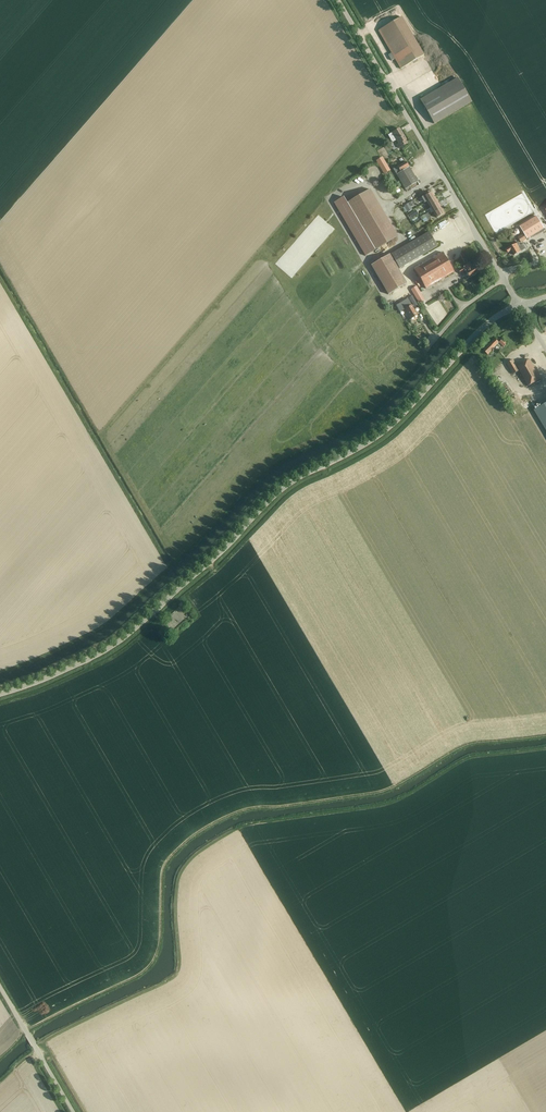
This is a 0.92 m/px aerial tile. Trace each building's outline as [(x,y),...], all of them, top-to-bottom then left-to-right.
[(424,55),(401,17),(378,31),(400,69),(424,55)] [(457,78),(420,100),(433,124),(471,101),(457,78)] [(405,141),(406,140),(399,129),(392,133),(394,137),(392,138),(394,141),(396,140),(398,144),(397,145),(398,148),(407,143),(405,141)] [(417,182),(405,161),(393,169),(395,172),(392,173),(394,176),(396,174),(405,189),(417,182)] [(365,256),(398,237),(370,189),(347,203),(343,197),(334,203),(365,256)] [(434,197),(431,192),(424,196),(419,200),(421,203),(423,201),(424,203),(427,201),(434,197)] [(437,203),(434,197),(427,201),(430,207),(437,203)] [(404,206),(408,212),(412,210),(408,203),(404,206)] [(430,207),(433,213),(441,209),(437,203),(430,207)] [(441,209),(433,213),(436,218),(444,214),(441,209)] [(537,216),(520,227),(527,239),(544,229),(537,216)] [(437,246),(429,232),(391,254),(399,268),(437,246)] [(518,237),(521,243),(526,239),(523,234),(518,237)] [(519,242),(506,250),(508,253),(511,250),(514,255),(519,252),(522,251),(526,248),(523,244),(521,246),(519,242)] [(454,272),(442,252),(414,269),(425,289),(454,272)] [(371,265),(388,295),(407,284),(389,254),(371,265)] [(469,264),(458,270),(460,273),(464,271),(469,278),(478,272),(474,265),(471,267),(469,264)] [(410,290),(419,304),(425,301),(416,286),(410,290)] [(412,295),(402,301),(407,308),(405,309),(411,319),(417,315),(411,305),(409,302),(414,299),(412,295)] [(495,339),(483,350),(488,355),(491,352),(492,352),(495,349),(494,348),(499,343),(495,339)] [(530,360),(517,367),(513,360),(507,364),(513,374),(519,371),(528,386),(541,379),(530,360)] [(535,410),(545,430),(545,403),(535,410)]
